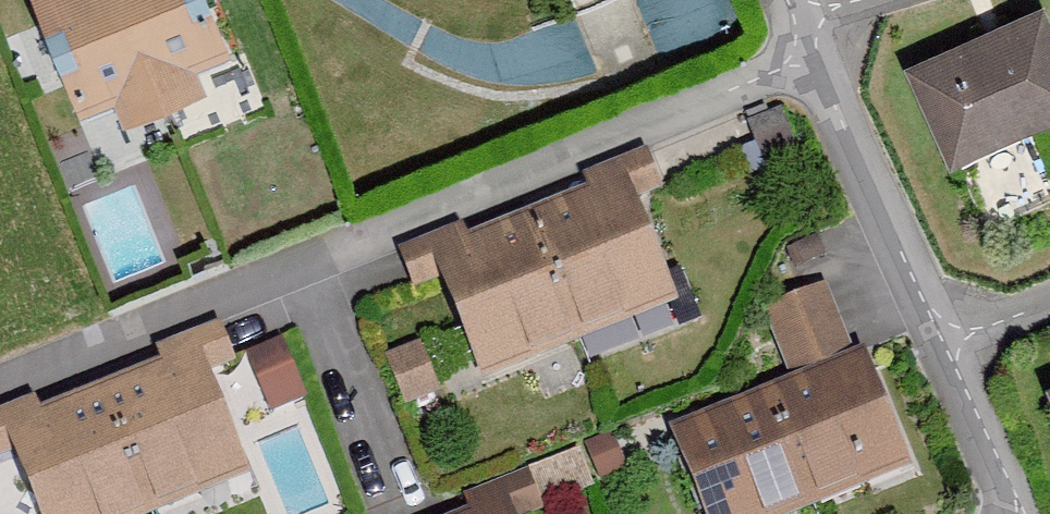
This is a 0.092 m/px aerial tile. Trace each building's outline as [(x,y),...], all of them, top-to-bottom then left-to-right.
[(101,121),(248,61),(223,0),(52,0),(101,121)] [(922,78),(966,176),(1049,138),(1049,21),(922,78)] [(449,254),(497,386),(686,318),(638,186),(449,254)] [(268,404),(304,394),(287,338),(251,349),(268,404)] [(261,483),(211,362),(27,437),(59,513),(185,513),(261,483)] [(688,440),(718,513),(853,513),(931,483),(884,363),(688,440)]
